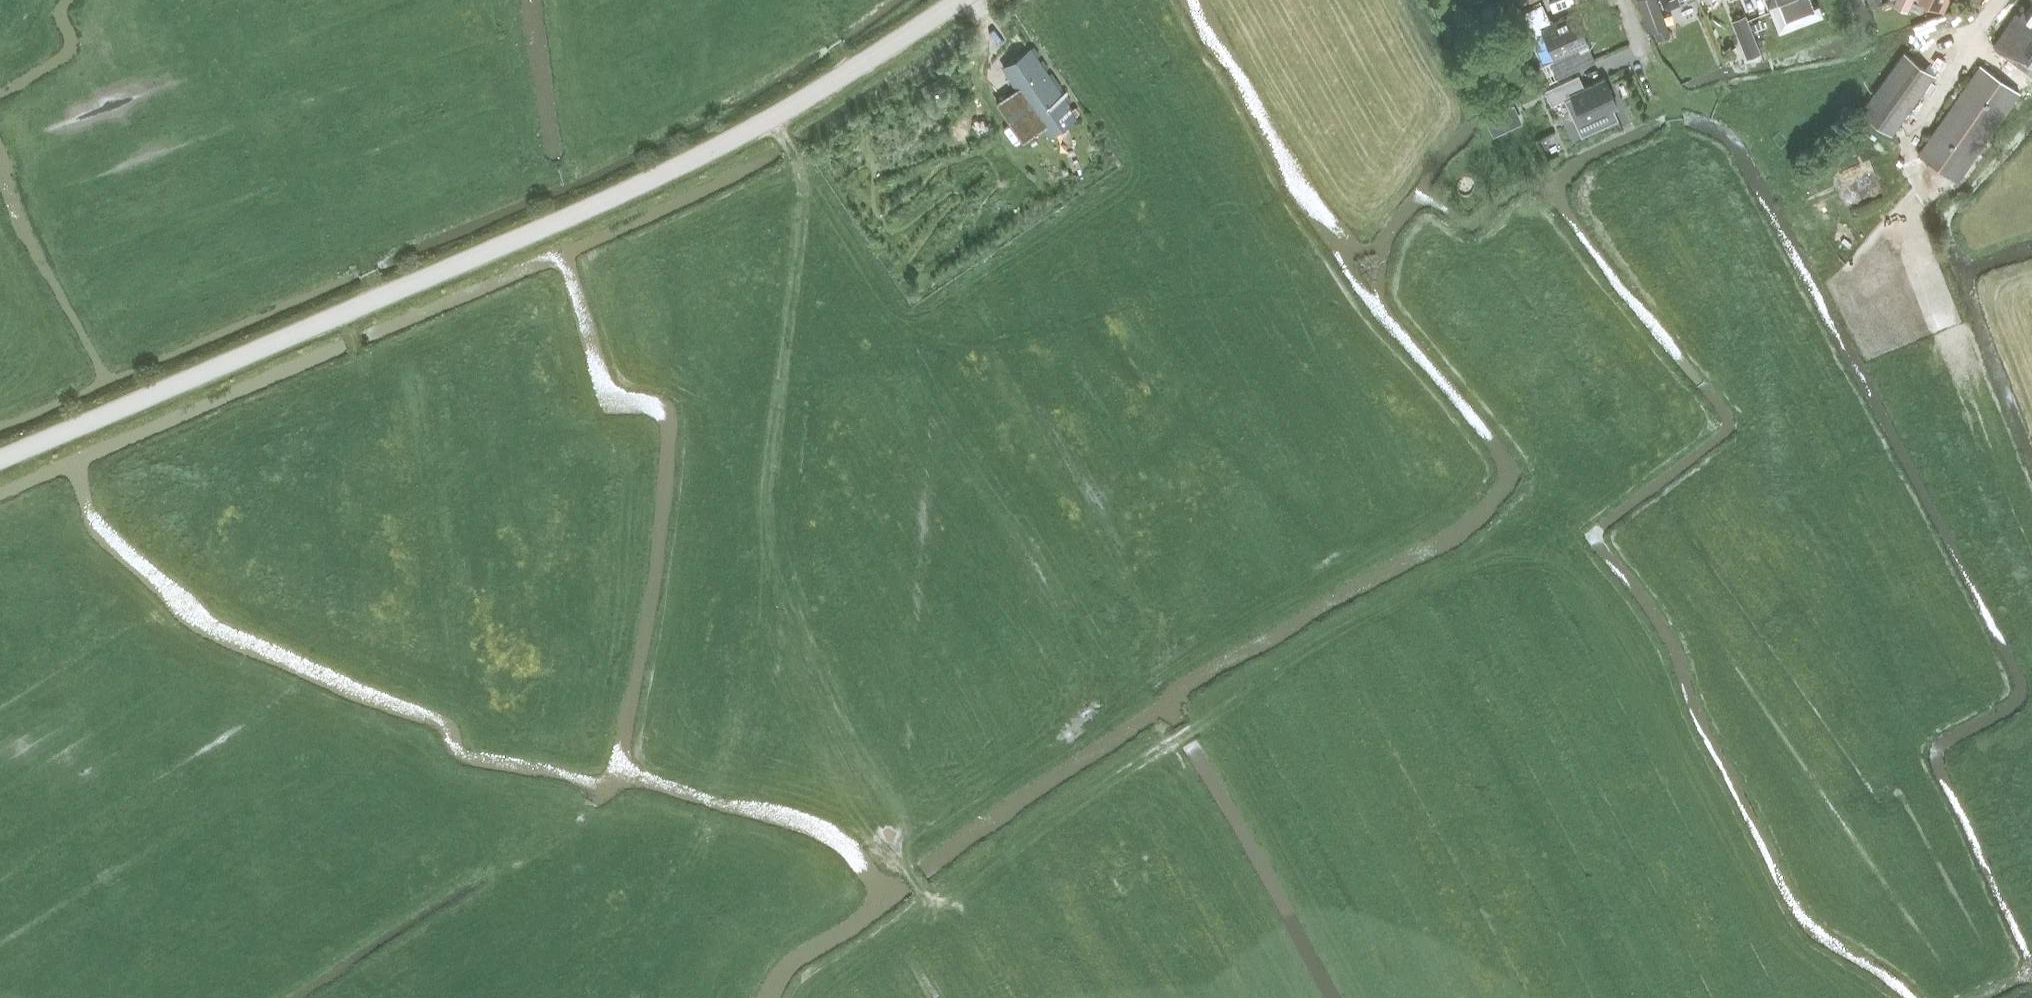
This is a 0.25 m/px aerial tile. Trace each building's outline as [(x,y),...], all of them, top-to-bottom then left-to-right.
[(1501,0),(1500,0),(1469,16),(1476,29),(1508,12),(1501,0)] [(1659,6),(1657,0),(1638,0),(1649,31),(1655,29),(1658,38),(1670,34),(1659,6)] [(1768,5),(1778,1),(1785,21),(1815,10),(1811,0),(1766,0),(1768,5)] [(1893,4),(1907,11),(1912,0),(1895,0),(1893,4)] [(1943,9),(1947,0),(1924,0),(1943,9)] [(2026,11),(2023,10),(2019,14),(2016,12),(1991,48),(2031,75),(2031,2),(2026,11)] [(1574,13),(1551,23),(1541,4),(1520,14),(1534,45),(1547,39),(1555,56),(1587,41),(1574,13)] [(1744,13),(1733,18),(1747,55),(1759,51),(1744,13)] [(1049,134),(1075,117),(1030,50),(1004,67),(1049,134)] [(1891,134),(1935,74),(1904,52),(1861,112),(1891,134)] [(1958,181),(2019,92),(1980,65),(1918,153),(1958,181)] [(1578,74),(1544,89),(1551,104),(1564,98),(1581,135),(1618,118),(1613,107),(1617,105),(1604,78),(1584,87),(1578,74)] [(1512,108),(1502,113),(1509,129),(1519,124),(1512,108)] [(1494,136),(1509,129),(1502,113),(1487,120),(1494,136)]
